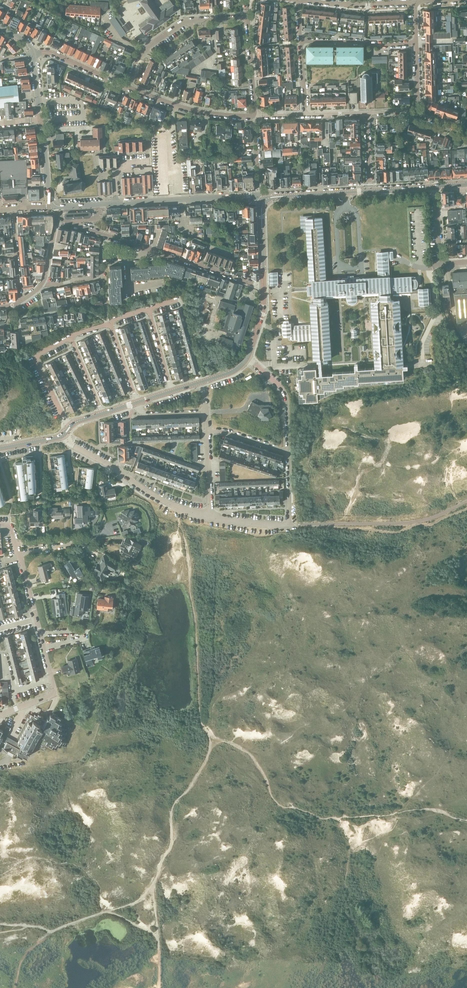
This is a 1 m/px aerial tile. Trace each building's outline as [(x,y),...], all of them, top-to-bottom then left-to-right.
[(20,11),(24,3),(28,5),(30,2),(27,0),(21,0),(21,1),(17,9),(15,13),(19,14),(21,16),(23,12),(20,11)] [(157,8),(151,0),(139,0),(140,1),(151,16),(146,20),(146,19),(138,25),(140,28),(144,33),(151,28),(153,29),(170,17),(169,16),(177,10),(173,5),(169,0),(157,8)] [(183,3),(184,3),(184,7),(184,8),(184,9),(193,9),(193,0),(190,0),(187,0),(183,0),(183,3)] [(196,2),(199,2),(200,9),(209,8),(212,7),(211,2),(212,2),(212,0),(196,0),(196,2)] [(90,1),(90,5),(93,6),(93,7),(96,7),(103,7),(102,10),(107,10),(108,3),(103,2),(90,1)] [(28,7),(22,17),(26,19),(31,8),(30,8),(33,3),(30,2),(28,5),(28,7)] [(7,14),(3,21),(5,22),(5,23),(7,25),(8,24),(12,17),(9,16),(10,13),(8,12),(7,14)] [(109,21),(121,37),(126,34),(126,33),(117,20),(122,17),(119,14),(114,17),(109,21)] [(13,26),(15,27),(19,20),(13,17),(9,24),(10,25),(12,27),(13,26)] [(17,29),(22,32),(27,22),(25,21),(23,23),(20,22),(17,29)] [(27,25),(23,32),(29,35),(32,27),(33,28),(35,25),(28,22),(27,25)] [(72,23),(69,28),(66,34),(69,36),(72,29),(76,30),(78,26),(72,23)] [(127,24),(123,27),(127,33),(131,30),(127,24)] [(66,26),(62,35),(61,38),(64,40),(65,37),(66,34),(69,28),(66,26)] [(34,27),(30,35),(31,36),(35,38),(36,36),(36,35),(38,36),(41,31),(34,27)] [(434,27),(424,27),(424,28),(425,28),(425,33),(426,33),(426,42),(433,42),(433,38),(433,33),(434,33),(434,27)] [(38,36),(37,39),(42,41),(45,36),(46,33),(48,31),(42,28),(41,31),(38,36)] [(82,35),(89,38),(91,32),(85,29),(82,35)] [(49,45),(54,35),(55,35),(56,33),(54,32),(53,34),(51,33),(50,35),(47,34),(43,42),(44,42),(44,43),(46,44),(46,43),(49,45)] [(89,38),(95,41),(98,35),(91,32),(89,38)] [(86,62),(92,65),(96,57),(93,56),(94,52),(95,52),(100,40),(101,40),(103,41),(105,38),(98,35),(95,41),(91,49),(92,50),(86,62)] [(50,45),(58,49),(61,42),(58,40),(58,39),(54,37),(50,45)] [(65,52),(66,53),(69,45),(66,44),(68,39),(65,38),(60,50),(62,51),(62,52),(64,52),(65,52)] [(105,38),(103,41),(103,42),(107,44),(106,46),(109,47),(110,45),(111,41),(105,38)] [(69,45),(66,53),(72,55),(77,44),(76,43),(77,41),(75,40),(72,46),(69,45)] [(187,44),(191,50),(192,52),(194,51),(193,48),(196,46),(192,40),(187,44)] [(8,48),(12,53),(18,49),(13,43),(12,45),(9,41),(6,44),(8,47),(8,48)] [(73,56),(79,59),(83,51),(79,50),(82,43),(80,42),(79,45),(79,44),(73,56)] [(425,57),(437,57),(437,52),(433,52),(433,51),(433,45),(433,42),(426,42),(426,52),(425,52),(425,57)] [(187,44),(182,47),(187,54),(189,53),(188,52),(191,50),(187,44)] [(120,46),(118,49),(118,50),(120,51),(121,49),(123,50),(123,51),(124,52),(130,54),(132,51),(120,46)] [(83,51),(79,59),(85,61),(91,48),(89,47),(86,53),(83,51)] [(182,47),(177,50),(181,56),(184,54),(185,56),(187,54),(182,47)] [(362,60),(362,48),(308,48),(308,60),(333,60),(337,60),(362,60)] [(177,50),(172,54),(176,59),(177,61),(179,60),(178,58),(181,56),(177,50)] [(96,57),(92,65),(93,65),(93,66),(95,67),(96,67),(98,68),(104,55),(101,53),(98,58),(96,57)] [(172,54),(168,57),(172,62),(175,60),(176,62),(177,61),(176,59),(172,54)] [(122,63),(124,59),(118,57),(114,64),(112,70),(122,74),(125,67),(119,64),(120,62),(122,63)] [(173,65),(172,62),(168,57),(163,60),(167,66),(170,64),(171,66),(173,65)] [(105,62),(103,61),(99,68),(105,71),(108,64),(109,64),(110,64),(112,60),(109,58),(108,58),(107,58),(105,62)] [(150,60),(147,65),(154,68),(156,62),(150,60)] [(50,66),(46,66),(47,73),(54,73),(55,73),(58,74),(59,72),(55,70),(55,65),(54,65),(53,61),(49,61),(50,66)] [(196,66),(193,61),(188,64),(191,69),(196,66)] [(175,73),(188,75),(189,71),(191,69),(187,64),(175,73)] [(373,89),(373,88),(376,88),(376,83),(377,83),(377,73),(372,73),(372,76),(371,76),(370,76),(369,75),(369,74),(370,74),(369,74),(368,73),(367,73),(367,72),(367,73),(366,73),(365,73),(365,72),(365,73),(364,73),(364,74),(363,74),(363,75),(362,76),(361,76),(360,76),(360,77),(360,81),(361,85),(360,85),(361,85),(361,89),(360,89),(361,89),(361,93),(360,93),(361,93),(361,97),(360,97),(361,97),(361,101),(361,102),(362,102),(361,101),(365,101),(368,101),(369,101),(372,101),(373,101),(373,100),(373,97),(373,96),(372,96),(372,93),(373,93),(373,92),(372,92),(372,89),(373,89)] [(54,73),(47,73),(48,84),(48,88),(52,88),(51,83),(55,83),(56,83),(56,79),(56,75),(54,75),(54,73)] [(65,79),(70,82),(73,75),(68,73),(65,79)] [(70,82),(75,84),(78,78),(73,75),(70,82)] [(149,78),(143,76),(140,81),(147,84),(149,78)] [(75,84),(81,87),(84,80),(78,78),(75,84)] [(163,79),(162,84),(161,83),(160,84),(159,87),(159,88),(160,88),(160,89),(165,91),(169,81),(163,79)] [(83,90),(85,91),(86,89),(89,83),(84,80),(81,87),(84,88),(83,90)] [(395,86),(398,86),(399,91),(409,91),(409,83),(402,83),(402,80),(394,80),(395,86)] [(190,81),(189,86),(187,90),(185,90),(182,97),(188,99),(190,91),(193,92),(196,83),(190,81)] [(88,90),(91,92),(94,85),(89,83),(86,89),(85,91),(87,92),(88,90)] [(173,83),(170,93),(178,96),(181,86),(173,83)] [(29,84),(17,85),(18,92),(22,92),(22,91),(31,91),(30,84),(29,84)] [(19,102),(19,101),(18,92),(17,85),(0,87),(0,116),(5,115),(4,102),(13,101),(13,103),(19,102)] [(94,85),(91,92),(97,94),(100,88),(94,85)] [(261,96),(260,96),(261,105),(265,105),(268,105),(269,105),(280,104),(280,101),(279,95),(278,95),(271,95),(270,87),(266,88),(266,91),(264,91),(264,95),(261,95),(261,96)] [(194,101),(200,102),(203,92),(199,91),(199,89),(197,88),(196,90),(194,101)] [(353,88),(350,88),(348,88),(348,92),(349,102),(359,102),(358,92),(353,92),(353,88)] [(382,92),(376,92),(376,99),(385,98),(385,97),(388,97),(388,89),(385,89),(385,92),(384,92),(382,92)] [(104,103),(107,104),(108,101),(115,103),(119,95),(109,91),(105,99),(106,99),(104,103)] [(205,103),(212,104),(214,94),(209,93),(209,95),(206,94),(205,103)] [(399,100),(399,104),(409,104),(409,97),(401,97),(401,94),(395,94),(395,100),(399,100)] [(438,95),(426,95),(427,95),(427,101),(428,101),(428,105),(427,106),(429,108),(435,103),(435,101),(436,101),(436,95),(438,95)] [(121,112),(123,108),(126,109),(130,98),(124,96),(122,103),(118,101),(116,106),(119,107),(117,111),(121,112)] [(246,103),(245,98),(237,99),(238,101),(235,101),(235,107),(242,106),(242,107),(245,107),(245,106),(246,106),(246,105),(246,103)] [(129,106),(135,108),(137,101),(131,99),(129,106)] [(13,101),(4,102),(5,115),(6,118),(13,117),(12,110),(13,110),(13,108),(13,103),(13,101)] [(19,107),(15,107),(15,112),(18,112),(18,114),(24,113),(24,117),(33,116),(33,109),(26,110),(25,101),(19,101),(19,102),(19,107)] [(144,103),(139,101),(136,111),(144,114),(143,116),(146,117),(150,105),(144,103)] [(435,103),(429,108),(430,110),(431,109),(436,111),(435,113),(440,114),(440,115),(444,104),(443,106),(438,104),(435,103)] [(444,104),(440,115),(445,117),(449,105),(444,104)] [(449,105),(445,117),(450,119),(454,109),(449,108),(449,105)] [(150,117),(154,119),(153,120),(155,121),(156,118),(158,119),(158,118),(162,119),(165,111),(153,107),(150,117)] [(454,109),(450,119),(456,120),(459,111),(454,109)] [(125,114),(122,122),(129,124),(131,118),(128,116),(129,114),(125,113),(125,114)] [(191,120),(190,128),(190,129),(195,130),(195,131),(201,132),(203,122),(191,120)] [(182,137),(179,138),(180,148),(183,148),(183,150),(188,150),(187,142),(186,128),(186,121),(177,121),(177,129),(181,129),(182,137)] [(389,124),(393,124),(393,121),(379,121),(379,124),(379,126),(378,126),(377,127),(377,129),(378,130),(378,131),(389,131),(389,124)] [(329,132),(336,132),(336,122),(325,122),(326,134),(329,134),(329,132)] [(216,126),(215,135),(217,135),(217,134),(220,134),(219,138),(227,138),(226,141),(230,142),(231,131),(228,131),(228,127),(216,126)] [(78,142),(78,148),(80,148),(80,150),(99,149),(103,149),(102,127),(92,128),(93,139),(80,139),(80,142),(78,142)] [(359,127),(351,128),(351,136),(360,136),(359,127)] [(418,137),(424,138),(426,130),(421,128),(419,135),(418,137)] [(426,130),(424,138),(426,139),(426,137),(430,138),(432,132),(426,130)] [(55,134),(56,140),(52,140),(53,148),(64,147),(63,134),(55,134)] [(435,137),(434,141),(437,142),(436,145),(439,146),(439,144),(442,145),(443,144),(448,146),(450,141),(451,138),(445,136),(444,141),(435,137)] [(114,150),(117,150),(117,153),(117,155),(99,156),(99,155),(95,155),(96,167),(99,167),(119,166),(119,153),(119,151),(145,150),(145,149),(149,149),(148,138),(144,138),(144,139),(117,141),(117,145),(114,146),(114,150)] [(437,142),(434,141),(431,150),(435,150),(440,150),(440,147),(437,148),(436,148),(436,145),(439,146),(436,145),(437,142)] [(264,150),(262,150),(263,158),(273,157),(283,157),(283,155),(283,149),(282,149),(279,149),(273,149),(264,150)] [(422,163),(419,164),(420,168),(419,168),(420,178),(424,178),(424,177),(428,177),(428,167),(426,151),(426,149),(422,150),(424,167),(423,167),(422,163)] [(69,152),(56,153),(57,168),(63,167),(62,158),(69,157),(69,152)] [(405,160),(406,160),(406,167),(403,167),(404,179),(409,179),(409,168),(408,160),(408,152),(404,152),(401,152),(401,155),(405,155),(405,160)] [(273,157),(263,158),(264,166),(273,165),(273,164),(275,164),(275,161),(273,161),(273,157)] [(27,163),(29,163),(31,163),(31,168),(38,167),(38,158),(26,159),(27,163)] [(15,160),(0,160),(0,175),(2,198),(3,202),(18,200),(17,191),(21,191),(22,193),(24,193),(27,193),(26,159),(18,160),(15,160)] [(186,160),(187,166),(187,176),(191,176),(195,175),(196,175),(196,173),(195,173),(194,168),(194,165),(190,166),(190,160),(186,160)] [(395,162),(396,180),(399,179),(399,180),(401,180),(402,179),(403,179),(403,170),(399,170),(399,163),(395,163),(395,162)] [(312,163),(310,163),(310,165),(310,167),(310,169),(310,185),(312,185),(312,184),(317,184),(317,179),(320,179),(319,173),(317,173),(317,163),(312,163)] [(78,191),(79,191),(79,190),(83,190),(83,189),(85,187),(85,186),(84,183),(85,183),(84,183),(81,181),(82,181),(81,181),(78,164),(71,165),(74,179),(72,180),(72,183),(70,183),(69,180),(63,181),(64,184),(63,184),(63,185),(62,185),(63,185),(64,192),(64,193),(65,193),(69,192),(70,192),(74,191),(74,192),(74,191),(78,190),(78,191)] [(362,182),(361,164),(353,164),(348,164),(348,169),(349,183),(356,182),(357,183),(361,183),(362,182)] [(217,189),(227,188),(226,179),(228,179),(227,165),(220,166),(220,170),(214,170),(215,181),(216,181),(217,189)] [(289,165),(284,165),(284,166),(284,169),(284,173),(285,186),(287,185),(288,186),(290,186),(290,185),(291,185),(293,185),(292,177),(290,177),(290,176),(290,172),(287,172),(287,169),(290,169),(289,165)] [(266,180),(265,181),(265,183),(266,184),(267,184),(267,187),(271,187),(277,187),(276,167),(273,167),(267,168),(267,170),(266,170),(267,180),(266,180)] [(338,184),(338,174),(338,172),(336,172),(336,167),(330,167),(330,173),(331,185),(334,184),(338,184)] [(211,171),(204,171),(204,174),(204,176),(205,191),(209,191),(213,190),(212,173),(211,173),(211,171)] [(242,174),(243,188),(247,188),(247,191),(250,191),(250,190),(255,190),(254,183),(252,183),(252,173),(246,173),(246,171),(243,172),(242,172),(242,174)] [(153,186),(153,179),(152,174),(141,175),(141,177),(121,178),(122,194),(126,194),(126,196),(130,196),(130,193),(148,192),(147,186),(153,186)] [(40,183),(39,177),(39,175),(35,175),(35,177),(32,178),(32,180),(27,180),(28,185),(35,185),(35,183),(40,183)] [(195,179),(194,179),(195,192),(204,191),(203,176),(195,176),(195,179)] [(301,176),(292,177),(293,185),(298,185),(298,186),(301,186),(301,185),(301,176)] [(107,194),(112,194),(111,181),(97,182),(98,194),(105,194),(105,195),(107,195),(107,194)] [(39,200),(39,189),(28,189),(28,200),(39,200)] [(443,192),(443,196),(443,203),(445,203),(445,204),(446,205),(447,204),(447,206),(450,206),(450,204),(461,204),(461,198),(454,199),(454,192),(448,192),(448,191),(443,192)] [(211,204),(210,204),(202,204),(202,209),(203,209),(203,211),(206,211),(206,212),(209,212),(209,214),(212,214),(212,212),(211,212),(211,204)] [(195,214),(194,205),(188,205),(189,211),(189,213),(185,213),(185,216),(193,216),(195,216),(195,214)] [(156,229),(162,228),(166,228),(167,230),(166,231),(167,231),(167,232),(169,232),(169,225),(160,225),(159,224),(158,224),(158,220),(168,220),(168,206),(147,207),(148,224),(156,224),(156,229)] [(180,215),(179,208),(179,206),(175,206),(175,207),(173,207),(172,206),(168,206),(168,212),(169,220),(172,220),(171,215),(180,215)] [(226,217),(225,210),(223,210),(223,207),(212,208),(212,220),(224,219),(224,217),(225,217),(226,217)] [(120,208),(111,209),(112,217),(112,219),(120,219),(120,217),(120,208)] [(129,209),(130,217),(130,222),(130,225),(147,224),(146,208),(129,209)] [(226,217),(225,217),(226,220),(235,220),(235,214),(236,214),(236,209),(225,210),(226,217)] [(465,210),(453,210),(453,214),(453,217),(453,220),(458,219),(465,219),(465,217),(465,210)] [(44,216),(44,225),(46,225),(46,232),(50,233),(52,224),(52,216),(51,215),(44,216)] [(375,367),(375,370),(375,380),(404,379),(403,369),(408,368),(408,365),(403,365),(403,360),(396,355),(395,355),(394,350),(396,350),(402,344),(401,333),(393,327),(393,324),(400,317),(399,307),(393,301),(391,301),(391,298),(390,299),(390,294),(419,292),(420,303),(425,303),(425,305),(430,304),(429,289),(415,290),(415,287),(416,287),(417,287),(417,285),(417,284),(417,282),(417,281),(416,280),(416,279),(414,279),(414,277),(389,279),(387,259),(391,259),(390,253),(385,253),(384,253),(378,253),(379,276),(354,277),(354,275),(347,276),(348,278),(342,278),(325,279),(324,257),(325,257),(325,254),(324,254),(322,218),(313,218),(313,215),(300,216),(300,220),(301,220),(301,219),(302,229),(307,229),(310,282),(313,282),(313,285),(313,286),(314,292),(314,303),(311,303),(312,327),(310,327),(310,326),(290,327),(290,324),(288,324),(288,323),(285,323),(285,324),(283,324),(283,328),(282,328),(282,330),(284,330),(284,333),(285,333),(285,335),(289,335),(289,338),(292,338),(292,339),(298,338),(299,340),(311,339),(313,338),(314,358),(318,358),(318,361),(327,361),(327,358),(331,357),(327,302),(323,302),(323,299),(346,298),(347,299),(347,300),(348,301),(348,302),(350,303),(351,303),(352,303),(353,303),(354,303),(355,302),(356,302),(357,300),(357,299),(359,298),(359,297),(380,296),(381,299),(372,308),(373,318),(379,324),(381,324),(381,329),(379,329),(374,335),(374,345),(382,352),(382,354),(375,362),(376,367),(375,367)] [(29,234),(29,229),(29,225),(32,225),(31,216),(22,216),(23,225),(23,233),(18,233),(18,235),(29,234)] [(31,236),(35,236),(36,245),(41,246),(44,247),(43,236),(45,236),(45,232),(46,232),(46,238),(50,238),(50,233),(46,232),(46,225),(44,225),(44,216),(31,216),(32,225),(29,225),(29,229),(32,229),(32,234),(31,234),(31,236)] [(10,217),(3,218),(4,227),(8,226),(9,228),(11,228),(11,226),(10,217)] [(0,218),(0,230),(4,230),(5,236),(10,236),(9,228),(8,226),(4,227),(3,218),(0,218)] [(455,226),(447,226),(447,232),(451,232),(455,232),(466,231),(466,228),(466,223),(463,223),(463,225),(461,225),(461,229),(456,229),(456,227),(455,227),(455,226)] [(129,226),(121,226),(121,235),(129,235),(129,229),(129,227),(130,227),(130,226),(133,226),(133,225),(129,225),(129,226)] [(108,231),(117,234),(119,228),(110,226),(108,231)] [(55,240),(54,249),(64,250),(67,250),(68,244),(70,231),(58,228),(55,240)] [(71,230),(70,231),(68,244),(67,250),(70,250),(72,240),(75,240),(77,231),(71,230)] [(138,232),(135,240),(141,242),(144,243),(145,233),(145,232),(141,231),(140,233),(138,232)] [(450,238),(450,240),(457,240),(457,238),(455,238),(455,234),(460,234),(460,235),(461,235),(462,238),(466,238),(466,231),(455,232),(447,232),(448,238),(450,238)] [(84,233),(78,232),(74,250),(80,251),(80,249),(77,248),(79,241),(82,242),(84,233)] [(162,249),(167,250),(172,235),(170,234),(167,242),(165,241),(162,249)] [(257,234),(247,234),(248,242),(257,242),(257,234)] [(92,244),(93,242),(94,237),(84,235),(83,242),(87,243),(92,244)] [(18,236),(20,253),(24,253),(25,253),(25,249),(26,248),(26,244),(23,244),(23,240),(26,239),(30,239),(30,236),(29,236),(28,236),(22,236),(18,236)] [(94,237),(93,242),(96,242),(95,245),(100,246),(101,239),(94,237)] [(179,243),(176,253),(180,255),(183,247),(181,247),(182,244),(181,244),(182,242),(184,243),(184,245),(185,245),(187,238),(181,237),(181,239),(180,242),(179,243)] [(171,252),(176,253),(179,243),(180,242),(175,240),(175,241),(171,252)] [(199,243),(192,240),(191,243),(193,243),(191,247),(194,248),(196,244),(198,245),(199,243)] [(456,245),(456,242),(457,242),(457,240),(450,240),(450,242),(448,242),(448,248),(466,247),(466,244),(462,244),(459,244),(456,245)] [(188,257),(191,250),(191,247),(193,243),(191,243),(190,242),(187,249),(185,248),(182,256),(188,257)] [(41,246),(36,245),(35,245),(34,248),(41,250),(40,254),(44,255),(46,256),(47,249),(41,247),(41,246)] [(53,256),(52,259),(61,260),(61,256),(70,257),(70,256),(74,256),(74,251),(70,250),(67,250),(64,250),(54,249),(53,256)] [(194,259),(196,252),(191,250),(188,257),(194,259)] [(196,252),(194,259),(199,261),(202,252),(197,250),(196,252)] [(27,263),(25,263),(27,262),(27,257),(32,257),(31,252),(25,253),(24,253),(20,253),(21,265),(27,265),(27,263)] [(204,260),(210,262),(212,253),(207,252),(204,260)] [(210,262),(215,264),(218,255),(212,253),(210,262)] [(257,254),(247,254),(243,254),(243,262),(249,262),(249,265),(258,265),(257,254)] [(215,264),(221,266),(223,257),(218,255),(215,264)] [(221,266),(226,267),(229,259),(223,257),(221,266)] [(6,267),(7,266),(15,265),(14,258),(9,259),(10,263),(6,264),(6,267)] [(229,259),(226,267),(232,269),(235,261),(229,259)] [(181,278),(184,267),(167,261),(167,263),(147,264),(148,266),(130,267),(131,279),(149,278),(149,276),(163,275),(164,272),(181,278)] [(27,265),(27,267),(21,267),(22,275),(29,274),(28,267),(32,267),(32,264),(27,265)] [(35,271),(33,271),(33,275),(35,274),(42,274),(42,271),(43,271),(43,269),(43,264),(35,264),(35,266),(36,266),(36,271),(35,271)] [(15,265),(7,266),(7,271),(10,271),(11,276),(16,276),(15,265)] [(120,266),(109,267),(110,284),(108,284),(109,302),(121,302),(120,284),(121,284),(120,266)] [(183,275),(188,277),(191,268),(186,267),(183,275)] [(191,268),(188,277),(194,278),(196,270),(191,268)] [(196,279),(200,281),(203,272),(197,271),(194,280),(195,280),(196,279)] [(203,272),(200,281),(204,282),(204,283),(205,283),(208,274),(203,272)] [(452,273),(453,289),(454,289),(457,323),(466,322),(466,272),(452,273)] [(276,273),(268,273),(268,284),(273,284),(276,284),(276,281),(276,273)] [(33,275),(22,276),(23,283),(23,285),(28,284),(30,283),(30,278),(35,277),(35,274),(33,275)] [(208,283),(212,285),(215,276),(209,274),(206,284),(207,284),(208,283)] [(215,276),(212,285),(216,286),(216,287),(217,288),(220,278),(215,276)] [(229,281),(221,278),(218,289),(217,289),(216,291),(215,294),(218,295),(219,291),(221,287),(227,289),(229,281)] [(7,280),(8,288),(17,287),(16,279),(7,280)] [(28,284),(23,285),(23,289),(34,287),(37,284),(40,281),(41,279),(36,279),(33,283),(30,283),(28,284)] [(90,283),(91,288),(92,294),(94,293),(94,292),(98,291),(97,290),(100,289),(99,281),(90,283)] [(224,297),(232,299),(234,295),(238,296),(242,285),(237,283),(229,281),(227,289),(225,293),(224,297)] [(79,295),(79,293),(78,285),(72,286),(74,294),(76,293),(77,296),(80,296),(80,298),(82,298),(82,294),(79,295)] [(448,285),(442,286),(444,296),(446,296),(447,299),(447,304),(445,304),(445,305),(446,309),(451,308),(451,303),(451,302),(450,296),(449,288),(449,287),(448,285)] [(9,291),(9,295),(13,295),(12,291),(17,290),(17,287),(8,288),(5,288),(5,291),(9,291)] [(51,289),(40,291),(42,299),(44,308),(45,312),(57,310),(56,301),(55,301),(55,298),(53,297),(51,289)] [(10,302),(13,302),(18,299),(17,290),(12,291),(13,295),(9,295),(10,299),(10,302)] [(66,299),(56,301),(57,310),(68,309),(67,303),(66,299)] [(219,337),(216,344),(219,345),(219,346),(226,348),(225,350),(228,351),(228,349),(229,349),(232,340),(241,343),(253,306),(245,303),(244,306),(235,303),(234,305),(220,300),(217,308),(224,310),(220,325),(217,324),(216,329),(220,330),(226,332),(224,338),(222,337),(221,337),(219,337)] [(56,315),(55,315),(57,324),(59,324),(58,323),(58,321),(61,321),(61,322),(61,325),(64,325),(63,314),(59,314),(56,315)] [(55,315),(47,316),(48,324),(50,323),(51,328),(53,327),(54,328),(57,327),(57,326),(57,324),(55,315)] [(45,316),(39,317),(40,323),(40,325),(44,325),(45,330),(47,330),(45,316)] [(160,320),(162,326),(170,324),(169,321),(174,320),(173,317),(160,320)] [(27,324),(27,319),(21,320),(22,327),(26,327),(27,329),(22,330),(23,336),(30,335),(30,333),(29,324),(27,324)] [(140,327),(144,326),(142,320),(138,322),(139,325),(136,326),(137,327),(132,328),(133,330),(134,329),(136,329),(140,327)] [(162,326),(163,332),(175,329),(174,326),(171,327),(170,324),(162,326)] [(120,328),(122,333),(129,331),(128,325),(120,328)] [(163,332),(165,338),(173,335),(172,333),(177,331),(177,329),(175,329),(163,332)] [(124,339),(131,337),(133,336),(132,333),(130,334),(129,331),(122,333),(124,339)] [(10,332),(12,348),(19,347),(18,332),(10,332)] [(165,338),(167,344),(180,340),(179,338),(177,339),(177,338),(174,339),(173,335),(165,338)] [(81,340),(83,346),(90,343),(95,341),(94,338),(89,340),(87,337),(81,340)] [(124,339),(126,345),(133,342),(138,341),(137,338),(132,340),(131,337),(124,339)] [(167,344),(168,349),(175,348),(174,344),(178,343),(178,342),(182,341),(182,340),(180,340),(167,344)] [(126,345),(128,350),(135,348),(133,342),(126,345)] [(83,346),(85,351),(92,349),(97,347),(96,345),(93,346),(93,345),(91,346),(90,343),(83,346)] [(128,350),(130,356),(142,352),(141,350),(139,351),(137,347),(135,348),(128,350)] [(85,351),(87,357),(94,354),(101,351),(100,349),(93,350),(92,349),(85,351)] [(130,356),(131,361),(139,359),(140,358),(139,355),(143,354),(142,353),(142,352),(130,356)] [(170,355),(171,361),(178,359),(177,356),(184,355),(183,352),(170,355)] [(87,357),(90,363),(97,360),(94,354),(87,357)] [(218,362),(217,360),(216,355),(205,358),(207,366),(218,362)] [(131,361),(133,367),(141,364),(139,359),(131,361)] [(47,363),(50,369),(56,365),(54,360),(47,363)] [(92,368),(99,365),(105,363),(104,360),(98,363),(97,360),(90,363),(92,368)] [(133,367),(135,372),(143,370),(141,367),(147,365),(147,362),(146,363),(141,364),(133,367)] [(173,367),(175,373),(183,371),(182,367),(187,366),(186,363),(173,367)] [(50,369),(52,374),(59,371),(56,365),(50,369)] [(92,368),(94,374),(101,371),(108,368),(107,365),(100,368),(99,365),(92,368)] [(375,380),(375,370),(358,371),(358,373),(335,375),(335,377),(317,378),(316,368),(301,369),(302,377),(299,378),(300,393),(303,393),(303,402),(318,401),(318,392),(325,392),(325,390),(337,389),(337,387),(344,386),(344,384),(359,384),(359,381),(375,380)] [(137,378),(144,375),(145,375),(145,376),(150,375),(149,373),(147,373),(145,369),(143,370),(135,372),(137,378)] [(186,370),(183,371),(175,373),(176,379),(179,378),(180,381),(188,379),(187,375),(183,376),(182,374),(187,373),(186,370)] [(52,374),(55,379),(62,376),(59,371),(52,374)] [(94,374),(96,379),(103,376),(101,371),(94,374)] [(137,378),(139,383),(146,381),(144,375),(137,378)] [(57,385),(64,382),(68,380),(67,377),(63,379),(62,376),(55,379),(57,385)] [(96,379),(99,385),(106,382),(110,380),(109,378),(109,377),(104,379),(103,376),(96,379)] [(146,381),(139,383),(141,389),(148,387),(147,384),(151,383),(150,380),(146,381)] [(57,385),(60,390),(67,387),(64,382),(57,385)] [(99,385),(101,390),(108,387),(106,382),(99,385)] [(60,390),(63,396),(69,392),(67,387),(60,390)] [(101,390),(103,396),(110,393),(108,387),(101,390)] [(63,396),(65,401),(72,398),(79,395),(78,393),(75,394),(75,393),(71,395),(69,392),(63,396)] [(110,393),(103,396),(106,401),(118,397),(116,394),(111,396),(110,393)] [(65,401),(68,406),(75,403),(80,400),(80,398),(74,401),(72,398),(65,401)] [(247,410),(248,411),(261,417),(261,419),(269,419),(269,417),(274,414),(271,409),(271,405),(259,405),(252,402),(247,410)] [(75,403),(68,406),(71,412),(77,409),(75,403)] [(152,418),(152,426),(152,429),(150,429),(150,432),(154,432),(154,429),(154,426),(159,426),(158,418),(152,418)] [(113,434),(104,434),(104,440),(111,440),(111,443),(126,442),(126,437),(113,438),(113,434)] [(223,444),(229,445),(231,439),(225,437),(224,440),(221,439),(219,446),(222,447),(223,444)] [(231,446),(235,447),(237,441),(231,439),(229,445),(227,450),(229,451),(231,446)] [(140,446),(137,453),(136,457),(134,464),(136,465),(135,469),(141,471),(143,463),(145,459),(142,458),(141,462),(138,461),(141,452),(143,447),(140,446)] [(120,447),(117,447),(118,464),(119,465),(121,465),(122,464),(123,463),(124,464),(125,462),(133,465),(134,464),(136,457),(131,456),(131,454),(128,453),(128,447),(120,447)] [(257,457),(258,455),(260,448),(254,447),(250,458),(253,459),(254,456),(257,457)] [(266,458),(269,459),(271,452),(266,450),(264,457),(262,462),(264,463),(266,458)] [(277,454),(274,465),(273,468),(275,469),(276,466),(277,466),(278,465),(279,466),(280,466),(280,467),(281,467),(282,467),(283,467),(283,463),(281,462),(283,456),(277,454)] [(22,460),(23,460),(23,462),(15,463),(20,499),(28,498),(28,497),(34,497),(34,494),(35,494),(35,490),(36,490),(36,475),(34,475),(34,471),(35,471),(34,460),(33,460),(32,456),(23,457),(22,458),(22,459),(22,460)] [(141,471),(146,473),(149,465),(150,464),(151,461),(148,460),(146,464),(143,463),(141,471)] [(163,479),(166,471),(167,468),(168,466),(168,465),(166,464),(164,470),(161,469),(158,477),(163,479)] [(146,473),(152,475),(155,467),(149,465),(146,473)] [(79,467),(79,469),(82,469),(82,471),(85,471),(84,474),(93,475),(93,474),(94,471),(93,471),(93,468),(92,468),(79,467)] [(152,475),(158,477),(161,469),(155,467),(152,475)] [(163,479),(169,481),(172,473),(174,468),(171,467),(170,469),(169,472),(166,471),(163,479)] [(175,483),(178,475),(180,469),(178,468),(177,472),(176,471),(175,474),(172,473),(169,481),(175,483)] [(180,485),(186,487),(190,475),(188,474),(187,477),(184,476),(183,477),(180,485)] [(175,483),(180,485),(183,477),(178,475),(175,483)] [(198,481),(196,480),(196,478),(193,477),(193,476),(192,476),(190,475),(186,487),(192,489),(192,488),(195,489),(198,481)] [(77,481),(81,482),(81,483),(83,483),(83,486),(91,487),(92,487),(92,484),(92,482),(92,481),(84,480),(81,480),(78,479),(77,481)] [(115,488),(108,490),(107,484),(99,486),(101,498),(105,497),(105,498),(116,496),(115,488)] [(280,495),(274,495),(274,504),(280,503),(280,500),(283,500),(283,491),(279,491),(280,495)] [(226,497),(226,494),(216,494),(216,502),(220,502),(220,506),(226,505),(226,501),(226,497)] [(77,507),(77,518),(74,518),(74,523),(77,523),(77,524),(84,524),(84,523),(87,523),(87,517),(86,517),(86,515),(89,515),(89,516),(93,516),(93,510),(89,511),(89,510),(88,510),(88,506),(82,506),(82,507),(77,507)] [(69,508),(62,508),(62,510),(57,510),(57,507),(48,507),(48,515),(51,514),(51,517),(63,517),(63,515),(69,514),(69,508)] [(41,516),(41,510),(34,511),(34,516),(29,517),(30,525),(43,525),(42,516),(41,516)] [(123,515),(119,516),(120,520),(122,526),(127,524),(128,527),(134,525),(133,522),(137,520),(136,518),(137,517),(138,516),(137,514),(136,513),(135,513),(134,512),(134,511),(131,512),(129,512),(128,510),(122,512),(123,515)] [(126,536),(122,543),(121,543),(119,546),(122,548),(120,552),(122,553),(121,554),(132,560),(132,559),(134,560),(142,544),(126,536)] [(95,569),(91,575),(102,582),(105,575),(106,576),(107,574),(107,575),(108,573),(107,573),(108,572),(108,571),(109,570),(113,573),(115,571),(117,572),(120,568),(117,567),(118,564),(103,555),(97,565),(94,569),(95,569)] [(60,566),(66,576),(70,574),(72,578),(80,574),(82,577),(86,575),(81,566),(79,568),(73,558),(60,566)] [(37,566),(41,582),(48,580),(47,576),(48,576),(46,569),(52,567),(50,563),(37,566)] [(4,587),(5,587),(15,585),(14,579),(6,581),(5,581),(6,584),(3,584),(3,585),(4,587)] [(6,593),(9,592),(17,590),(15,585),(5,587),(6,593)] [(56,598),(51,599),(52,603),(55,603),(56,612),(63,612),(64,615),(67,614),(65,597),(64,593),(62,594),(56,595),(56,598)] [(75,608),(74,614),(78,615),(82,615),(83,610),(86,611),(87,607),(88,598),(88,596),(81,595),(77,594),(75,607),(75,608)] [(98,598),(97,603),(97,608),(103,609),(103,607),(112,608),(112,604),(113,597),(105,596),(104,598),(98,598)] [(6,612),(13,610),(21,608),(20,605),(21,605),(21,603),(20,602),(12,604),(13,607),(8,608),(5,609),(6,612)] [(8,617),(15,616),(23,614),(21,608),(13,610),(14,613),(12,613),(12,614),(8,615),(8,617)] [(16,638),(17,640),(28,637),(27,631),(20,632),(20,633),(18,633),(19,637),(16,638)] [(19,649),(19,652),(32,649),(30,643),(23,644),(24,648),(19,649)] [(102,657),(102,656),(99,647),(95,648),(83,652),(87,667),(93,666),(91,658),(97,656),(98,659),(102,657)] [(20,664),(35,660),(33,654),(26,656),(27,659),(25,660),(25,661),(22,661),(22,662),(19,663),(20,664)] [(62,666),(64,674),(70,672),(71,673),(79,671),(76,658),(68,661),(69,665),(62,666)] [(25,675),(31,674),(38,672),(36,666),(29,668),(30,672),(25,673),(25,675)] [(8,751),(7,754),(12,757),(14,754),(16,755),(17,753),(22,756),(22,755),(27,757),(29,753),(27,752),(29,749),(31,751),(39,737),(46,741),(45,744),(54,750),(56,747),(58,747),(60,744),(64,746),(66,743),(64,741),(66,738),(64,737),(66,733),(64,732),(65,729),(63,728),(65,724),(61,722),(63,719),(53,714),(52,715),(50,714),(48,717),(47,717),(45,720),(42,718),(43,717),(38,714),(37,716),(34,714),(33,716),(30,714),(29,718),(28,717),(26,721),(28,722),(17,742),(6,736),(10,728),(0,722),(0,742),(1,741),(6,743),(3,748),(0,746),(0,747),(0,748),(6,752),(7,751),(8,751)]
